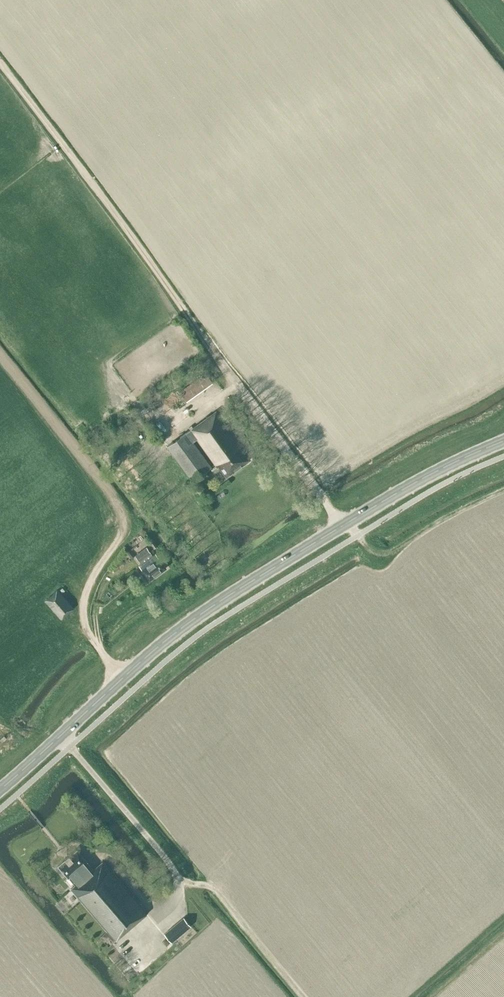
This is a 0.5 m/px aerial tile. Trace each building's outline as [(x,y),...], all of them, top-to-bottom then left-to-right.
[(205,373),(192,382),(179,391),(186,401),(212,382),(205,373)] [(185,432),(167,446),(192,481),(211,467),(192,441),(196,439),(217,467),(219,466),(226,475),(249,458),(244,452),(245,451),(241,446),(242,445),(216,410),(189,429),(190,430),(186,433),(185,432)] [(139,565),(150,580),(166,567),(155,553),(152,556),(150,553),(151,553),(147,547),(135,555),(140,561),(140,560),(142,563),(139,565)] [(127,581),(124,577),(119,580),(122,585),(127,581)] [(45,601),(61,619),(73,608),(57,590),(45,601)] [(100,936),(108,946),(147,912),(103,860),(94,869),(77,849),(69,855),(68,854),(65,857),(65,858),(58,865),(75,885),(71,888),(107,931),(100,936)] [(164,934),(171,942),(191,926),(183,917),(164,934)]
